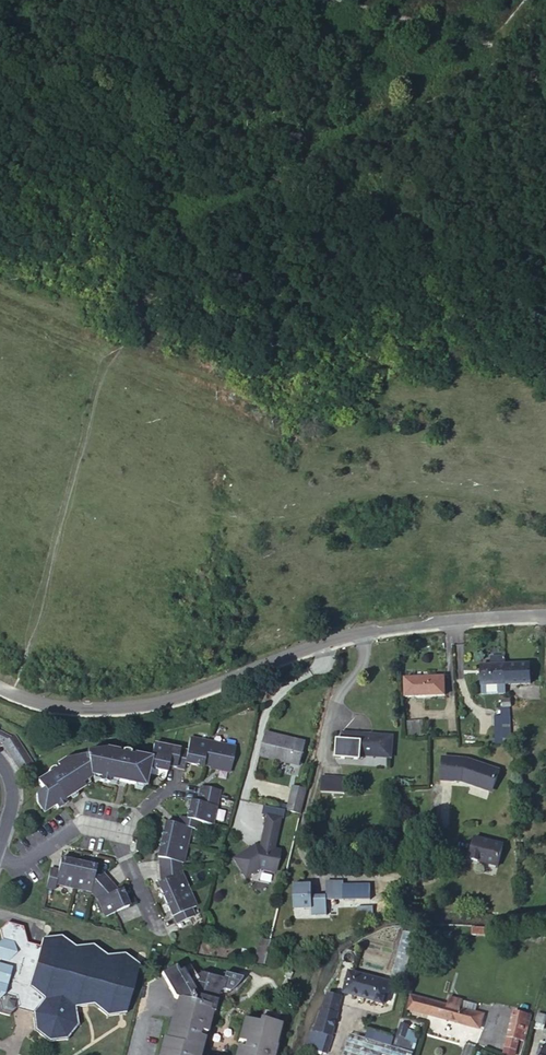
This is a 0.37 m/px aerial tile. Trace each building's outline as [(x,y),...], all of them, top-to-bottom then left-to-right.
[(530,663),(507,664),(503,664),(504,675),(510,674),(511,684),(531,684),(530,663)] [(504,675),(503,664),(480,665),(481,685),(506,685),(511,684),(510,674),(504,675)] [(443,677),(404,679),(405,697),(444,696),(443,677)] [(506,685),(481,685),(481,695),(506,694),(506,685)] [(510,737),(509,717),(501,718),(495,718),(495,737),(510,737)] [(422,720),(407,721),(408,737),(424,736),(422,720)] [(0,728),(0,739),(2,739),(11,733),(0,728)] [(14,731),(11,733),(2,739),(20,768),(33,760),(14,731)] [(305,743),(265,733),(260,756),(300,766),(305,743)] [(391,737),(342,733),(341,754),(390,758),(391,737)] [(213,737),(211,743),(236,749),(237,743),(213,737)] [(193,738),(189,751),(186,762),(193,764),(193,765),(204,768),(205,767),(219,770),(219,772),(230,774),(237,749),(236,749),(211,743),(193,738)] [(186,762),(189,751),(155,742),(152,757),(149,769),(159,771),(159,770),(167,772),(168,766),(184,770),(186,764),(186,762)] [(149,769),(152,757),(134,753),(133,755),(130,755),(122,752),(119,752),(119,749),(107,746),(87,750),(87,752),(90,774),(93,775),(100,776),(99,779),(99,780),(108,782),(109,782),(109,779),(116,780),(136,785),(141,787),(144,787),(148,774),(149,769)] [(90,774),(87,752),(67,755),(57,761),(59,764),(56,766),(49,771),(37,778),(42,786),(35,791),(35,800),(41,801),(45,808),(53,804),(55,806),(64,800),(63,798),(77,789),(84,785),(83,784),(81,781),(88,777),(91,776),(90,774)] [(453,783),(462,784),(463,781),(467,761),(442,759),(440,783),(453,784),(453,783)] [(492,791),(499,773),(467,761),(463,781),(469,783),(471,787),(489,793),(492,791)] [(159,771),(149,769),(148,774),(165,778),(167,772),(159,770),(159,771)] [(321,793),(344,794),(345,778),(323,777),(321,793)] [(306,790),(292,787),(289,803),(302,806),(306,790)] [(77,793),(77,789),(63,798),(64,800),(77,793)] [(188,821),(202,824),(215,827),(224,794),(205,789),(201,805),(195,804),(194,810),(191,810),(188,821)] [(41,801),(35,800),(35,801),(41,811),(45,808),(41,801)] [(302,806),(289,803),(287,810),(300,813),(302,806)] [(281,817),(267,814),(265,824),(278,827),(281,817)] [(179,827),(194,831),(199,832),(202,824),(188,821),(182,819),(179,827)] [(278,827),(265,824),(261,839),(274,842),(278,827)] [(166,830),(176,833),(168,862),(182,865),(184,865),(194,831),(179,827),(170,825),(168,830),(166,830)] [(162,853),(160,860),(168,862),(176,833),(166,830),(159,852),(162,853)] [(274,842),(261,839),(259,845),(258,848),(249,846),(232,857),(244,876),(258,867),(274,871),(279,850),(273,848),(274,842)] [(474,839),(469,860),(497,867),(502,846),(474,839)] [(56,882),(75,887),(84,862),(69,858),(68,861),(62,859),(59,868),(56,882)] [(84,862),(75,887),(91,891),(96,874),(97,868),(90,866),(91,864),(84,862)] [(168,862),(162,883),(182,875),(182,865),(168,862)] [(55,887),(56,882),(59,868),(51,866),(47,885),(55,887)] [(96,874),(91,891),(98,899),(118,890),(103,873),(100,875),(96,874)] [(163,890),(161,891),(169,912),(171,911),(173,918),(176,925),(194,918),(191,911),(196,909),(183,875),(182,875),(162,883),(161,883),(161,885),(163,890)] [(371,881),(327,882),(326,896),(326,899),(372,899),(371,881)] [(312,882),(294,882),(294,907),(311,907),(311,914),(326,914),(326,899),(326,896),(312,897),(312,882)] [(118,890),(98,899),(96,899),(104,916),(129,907),(125,895),(122,896),(119,890),(118,890)] [(357,906),(358,916),(372,916),(372,906),(357,906)] [(125,1015),(139,965),(125,954),(108,956),(93,945),(76,947),(61,936),(43,938),(40,947),(28,943),(23,927),(8,922),(0,930),(0,931),(2,940),(0,942),(0,1014),(10,1016),(17,1009),(33,1014),(35,1031),(49,1042),(67,1040),(78,1026),(76,1008),(93,1006),(107,1017),(125,1015)] [(397,956),(406,958),(408,949),(411,950),(414,936),(402,933),(397,956)] [(258,946),(268,949),(269,942),(259,939),(258,946)] [(254,962),(264,965),(268,949),(258,946),(254,962)] [(392,982),(349,971),(343,991),(378,1000),(377,1003),(385,1004),(385,1003),(386,1003),(392,982)] [(180,976),(184,984),(187,988),(194,984),(187,972),(180,976)] [(158,981),(166,995),(184,984),(180,976),(175,979),(172,973),(158,981)] [(194,984),(187,988),(192,997),(217,1003),(218,1001),(221,998),(224,987),(221,987),(199,981),(194,984)] [(218,1001),(217,1003),(216,1009),(219,1008),(221,1007),(223,1007),(228,1005),(233,1001),(235,1001),(241,994),(243,989),(239,987),(240,985),(223,981),(221,987),(224,987),(221,998),(218,1001)] [(203,1046),(197,1044),(198,1040),(205,1041),(210,1020),(212,1021),(216,1009),(217,1003),(192,997),(187,988),(184,984),(166,995),(172,1006),(175,1006),(170,1026),(169,1026),(163,1046),(162,1045),(159,1054),(201,1054),(203,1046)] [(463,999),(450,996),(448,1004),(412,994),(410,1000),(415,1001),(413,1010),(479,1027),(483,1014),(461,1008),(463,999)] [(335,1001),(324,997),(321,1007),(321,1008),(322,1008),(325,1010),(331,1012),(335,1001)] [(325,1012),(325,1010),(322,1008),(316,1027),(330,1032),(335,1015),(325,1012)] [(525,1041),(529,1027),(524,1026),(526,1016),(514,1013),(505,1046),(518,1049),(520,1040),(525,1041)] [(545,1021),(545,1015),(539,1013),(536,1021),(545,1024),(545,1021)] [(265,1022),(264,1029),(279,1033),(281,1026),(265,1022)] [(405,1038),(408,1029),(409,1025),(401,1023),(397,1036),(405,1038)] [(278,1054),(276,1054),(282,1034),(279,1033),(264,1029),(262,1028),(261,1033),(243,1028),(237,1051),(243,1052),(242,1054),(278,1054)] [(306,1046),(311,1048),(317,1031),(312,1029),(306,1046)] [(418,1033),(408,1029),(405,1038),(402,1047),(413,1051),(418,1033)] [(331,1036),(317,1031),(311,1048),(320,1051),(326,1053),(331,1036)] [(350,1033),(343,1054),(412,1054),(413,1052),(350,1033)] [(320,1051),(311,1048),(306,1046),(304,1051),(310,1053),(309,1054),(319,1054),(320,1051)]
